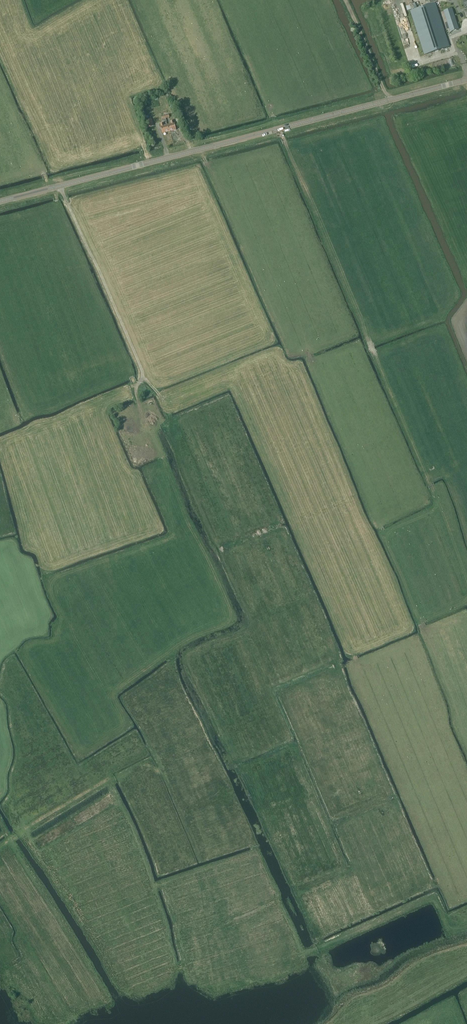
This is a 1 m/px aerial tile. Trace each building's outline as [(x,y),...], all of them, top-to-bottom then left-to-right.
[(410,11),(424,55),(449,47),(435,3),(410,11)] [(444,11),(450,32),(458,29),(451,8),(444,11)] [(169,131),(176,129),(174,123),(173,120),(170,121),(171,124),(167,125),(169,131)] [(167,125),(164,126),(163,123),(160,123),(161,126),(161,127),(162,133),(169,131),(167,125)]
